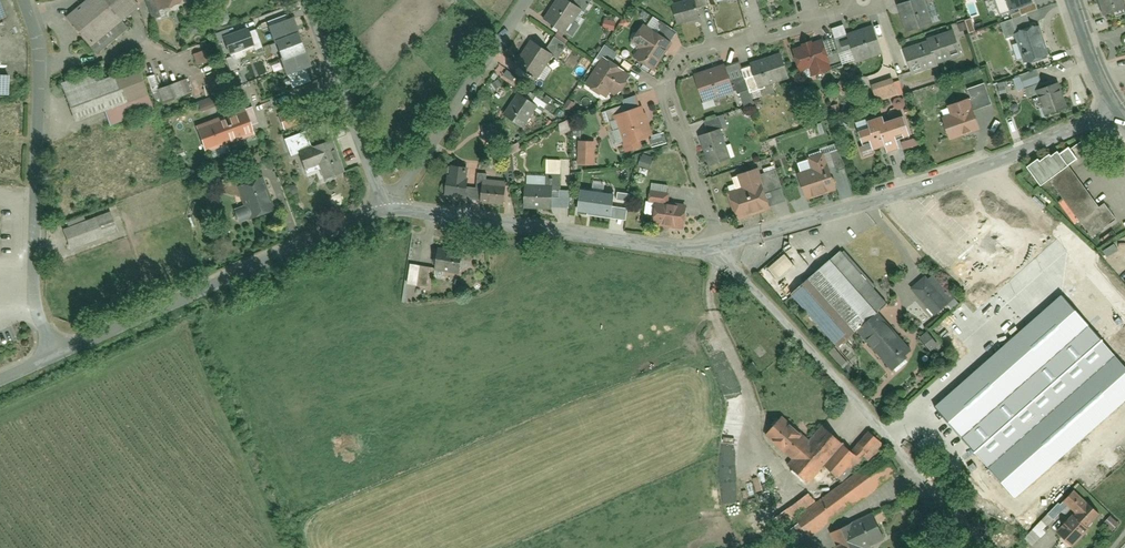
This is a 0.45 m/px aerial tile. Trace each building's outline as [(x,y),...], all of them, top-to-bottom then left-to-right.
[(61,18),(93,55),(126,29),(120,22),(137,8),(131,0),(83,0),(61,18)] [(570,0),(559,0),(544,21),(562,34),(581,8),(570,0)] [(670,5),(675,26),(701,20),(696,0),(691,0),(670,5)] [(897,3),(906,31),(932,22),(925,0),(908,0),(897,3)] [(1009,12),(1033,4),(1032,0),(1005,0),(1009,12)] [(1107,14),(1124,7),(1124,3),(1124,0),(1102,0),(1107,14)] [(290,12),(266,20),(289,88),(313,80),(290,12)] [(613,30),(616,21),(604,18),(602,26),(613,30)] [(1038,23),(1012,32),(1024,65),(1049,56),(1038,23)] [(672,38),(644,24),(636,39),(640,41),(631,58),(656,70),(672,38)] [(876,26),(844,36),(852,63),(885,53),(876,26)] [(247,29),(223,38),(228,54),(253,45),(247,29)] [(928,40),(904,48),(912,74),(939,66),(938,63),(962,56),(953,30),(927,38),(928,40)] [(823,40),(793,50),(800,71),(810,67),(813,74),(826,70),(824,63),(830,61),(823,40)] [(554,56),(532,41),(515,66),(538,81),(554,56)] [(603,44),(600,51),(614,59),(618,52),(603,44)] [(201,51),(193,53),(195,62),(203,60),(201,51)] [(783,52),(749,63),(759,92),(793,81),(783,52)] [(630,69),(604,56),(587,90),(613,103),(630,69)] [(729,64),(688,77),(698,111),(740,98),(729,64)] [(88,72),(59,84),(74,125),(145,100),(133,67),(94,82),(88,72)] [(161,102),(190,92),(185,77),(156,88),(161,102)] [(874,101),(897,95),(892,77),(869,83),(874,101)] [(1057,81),(1036,89),(1046,117),(1067,109),(1057,81)] [(542,105),(522,96),(509,122),(528,131),(542,105)] [(973,97),(940,107),(952,142),(984,132),(973,97)] [(644,102),(613,112),(626,151),(656,141),(644,102)] [(242,108),(194,126),(205,155),(253,137),(242,108)] [(302,121),(301,119),(306,117),(303,108),(298,110),(297,108),(279,114),(284,128),(302,121)] [(897,110),(852,124),(863,157),(908,143),(897,110)] [(570,121),(559,121),(559,132),(570,131),(570,121)] [(718,125),(699,131),(711,166),(730,159),(718,125)] [(329,136),(301,145),(312,181),(341,172),(329,136)] [(577,164),(595,164),(595,140),(577,140),(577,164)] [(642,152),(637,165),(649,169),(653,156),(642,152)] [(825,158),(795,170),(808,203),(838,191),(825,158)] [(1069,166),(1065,160),(1039,177),(1078,227),(1082,223),(1093,238),(1118,219),(1107,205),(1102,209),(1069,166)] [(545,186),(526,186),(525,205),(571,207),(571,189),(560,189),(561,163),(546,163),(545,186)] [(759,164),(723,176),(737,219),(773,208),(759,164)] [(468,178),(448,175),(445,193),(465,197),(468,178)] [(264,177),(236,186),(248,222),(276,213),(264,177)] [(602,191),(604,184),(593,182),(591,189),(602,191)] [(505,186),(484,183),(482,201),(503,204),(505,186)] [(652,186),(650,200),(666,203),(669,189),(652,186)] [(603,192),(580,188),(577,209),(611,214),(615,191),(604,189),(603,192)] [(686,207),(654,202),(651,221),(683,227),(686,207)] [(111,210),(59,227),(67,250),(118,233),(111,210)] [(1114,243),(1102,250),(1106,256),(1117,249),(1114,243)] [(843,247),(791,293),(837,345),(889,299),(843,247)] [(464,254),(439,250),(435,270),(460,275),(464,254)] [(761,273),(774,284),(793,263),(780,252),(761,273)] [(410,263),(405,283),(425,288),(430,267),(410,263)] [(929,272),(911,286),(936,317),(954,302),(929,272)] [(942,407),(1028,500),(1124,410),(1124,310),(1089,272),(942,407)] [(927,331),(919,337),(929,351),(937,346),(927,331)] [(760,433),(799,461),(815,439),(776,411),(760,433)] [(845,442),(827,467),(841,481),(880,438),(861,422),(845,442)] [(845,442),(824,427),(799,461),(792,470),(813,485),(845,442)] [(881,452),(803,509),(820,532),(898,475),(881,452)] [(1102,512),(1077,488),(1065,500),(1078,512),(1091,524),(1102,512)] [(833,531),(842,547),(867,547),(887,538),(874,511),(833,531)] [(1091,524),(1078,512),(1060,531),(1075,546),(1093,527),(1091,524)] [(1123,523),(1113,514),(1107,521),(1116,530),(1123,523)] [(1044,518),(1028,535),(1036,543),(1052,526),(1044,518)] [(941,547),(962,547),(953,538),(941,547)]
